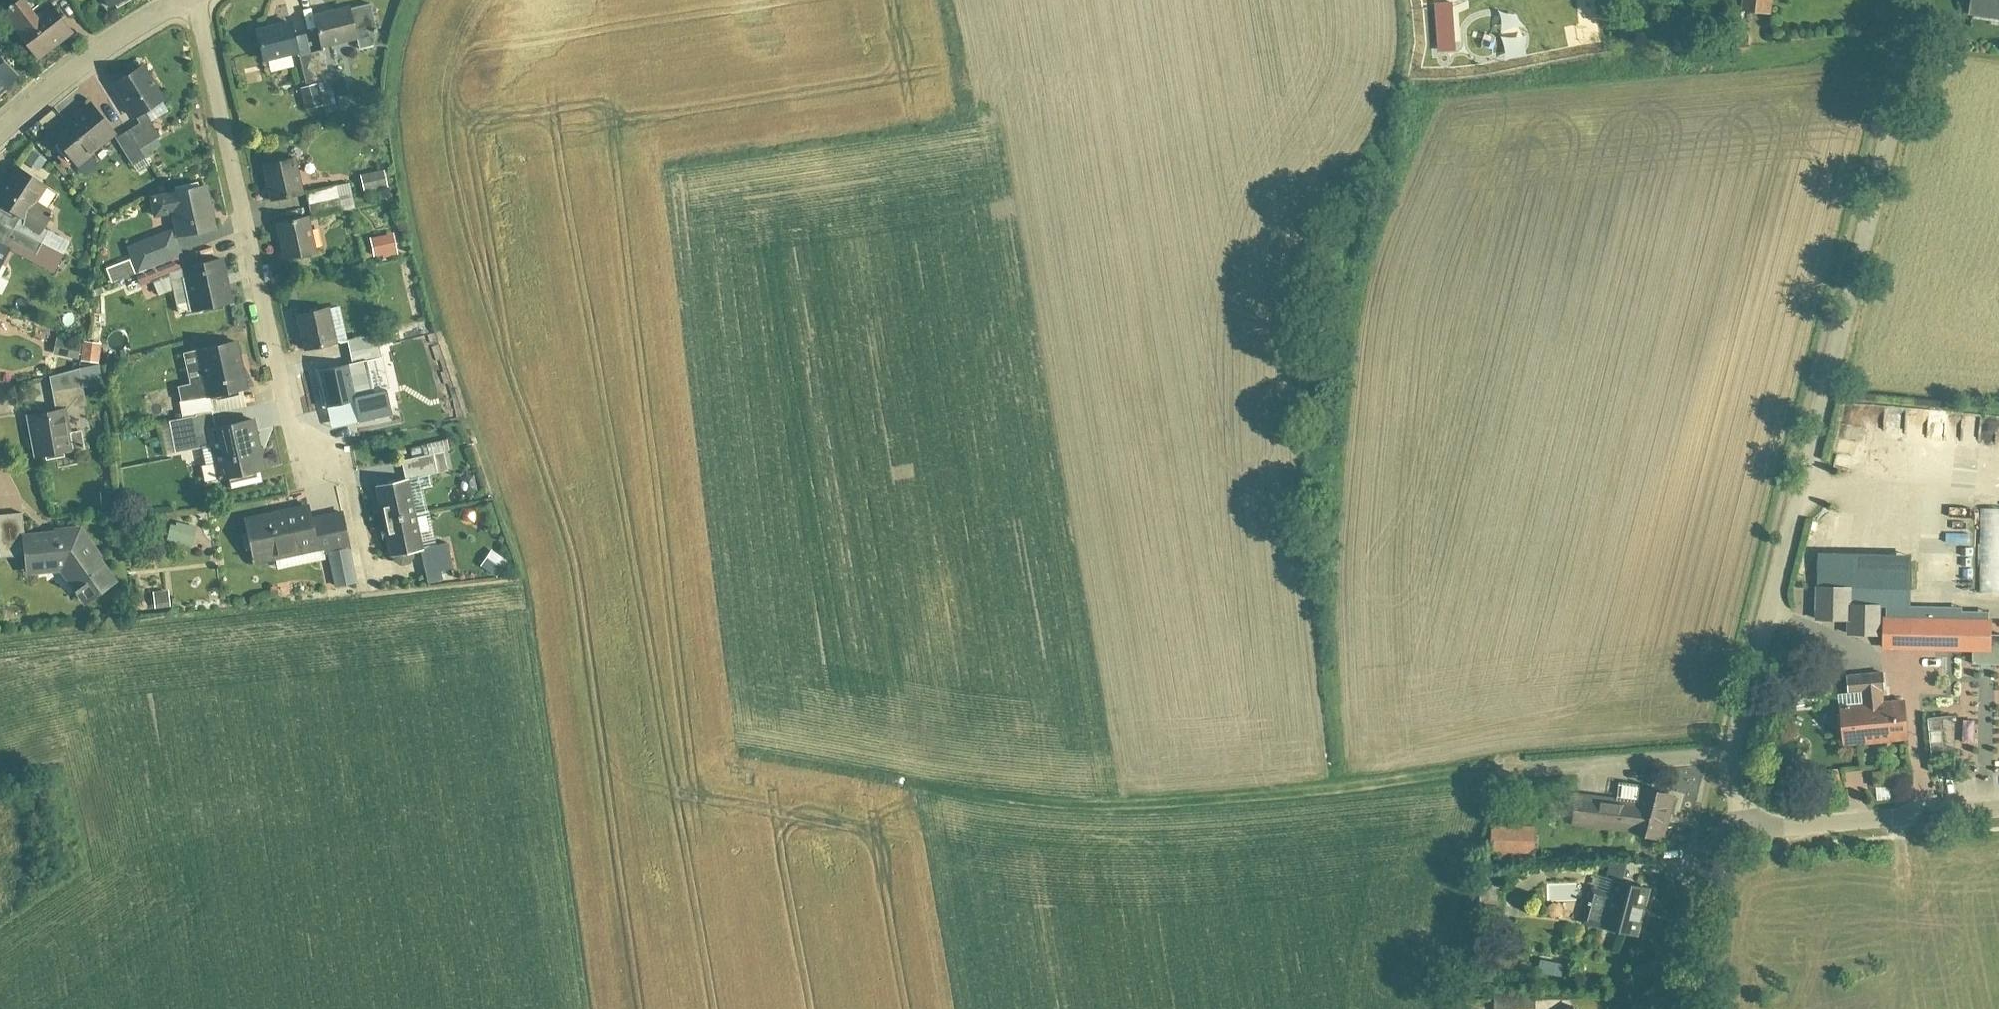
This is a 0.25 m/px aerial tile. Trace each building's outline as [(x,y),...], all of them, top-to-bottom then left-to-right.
[(107,9),(124,0),(102,0),(107,9)] [(1968,16),(1998,22),(1998,0),(1971,0),(1968,16)] [(69,34),(47,2),(32,12),(23,1),(0,17),(0,19),(9,32),(4,36),(24,65),(69,34)] [(350,8),(307,17),(317,48),(357,39),(350,8)] [(293,21),(251,32),(259,63),(302,51),(293,21)] [(0,63),(0,88),(13,76),(0,63)] [(142,68),(110,86),(129,120),(161,103),(142,68)] [(119,134),(89,102),(48,137),(76,169),(119,134)] [(291,159),(259,164),(267,203),(299,196),(291,159)] [(18,166),(0,192),(0,210),(21,222),(47,184),(18,166)] [(163,192),(172,237),(215,229),(205,185),(163,192)] [(301,217),(271,224),(279,261),(310,255),(301,217)] [(220,261),(181,268),(191,313),(229,305),(220,261)] [(324,308),(291,315),(300,350),(332,343),(324,308)] [(234,344),(194,352),(204,395),(242,387),(234,344)] [(344,368),(312,374),(320,410),(352,402),(344,368)] [(61,412),(24,419),(32,459),(69,453),(61,412)] [(260,471),(248,421),(204,431),(215,480),(260,471)] [(407,480),(372,487),(386,558),(422,551),(407,480)] [(241,522),(249,566),(348,547),(343,518),(313,523),(310,509),(241,522)] [(1981,594),(1998,595),(1998,512),(1983,511),(1981,594)] [(79,604),(112,580),(79,527),(20,534),(23,577),(58,573),(79,604)] [(1817,555),(1815,626),(1846,627),(1846,640),(1880,641),(1879,653),(1949,655),(1949,665),(1960,665),(1960,686),(1982,686),(1983,666),(1998,667),(1998,610),(1907,607),(1908,558),(1817,555)] [(1840,715),(1842,747),(1907,744),(1905,711),(1879,713),(1878,697),(1887,696),(1885,675),(1844,677),(1845,699),(1860,698),(1861,713),(1840,715)] [(1925,724),(1928,762),(1954,760),(1950,721),(1925,724)] [(1578,794),(1573,825),(1631,834),(1630,841),(1666,846),(1674,807),(1660,805),(1662,792),(1629,788),(1627,801),(1578,794)] [(1876,789),(1876,801),(1897,801),(1897,789),(1876,789)] [(1487,858),(1534,859),(1537,831),(1490,830),(1487,858)] [(1594,928),(1636,938),(1648,891),(1606,880),(1594,928)]
